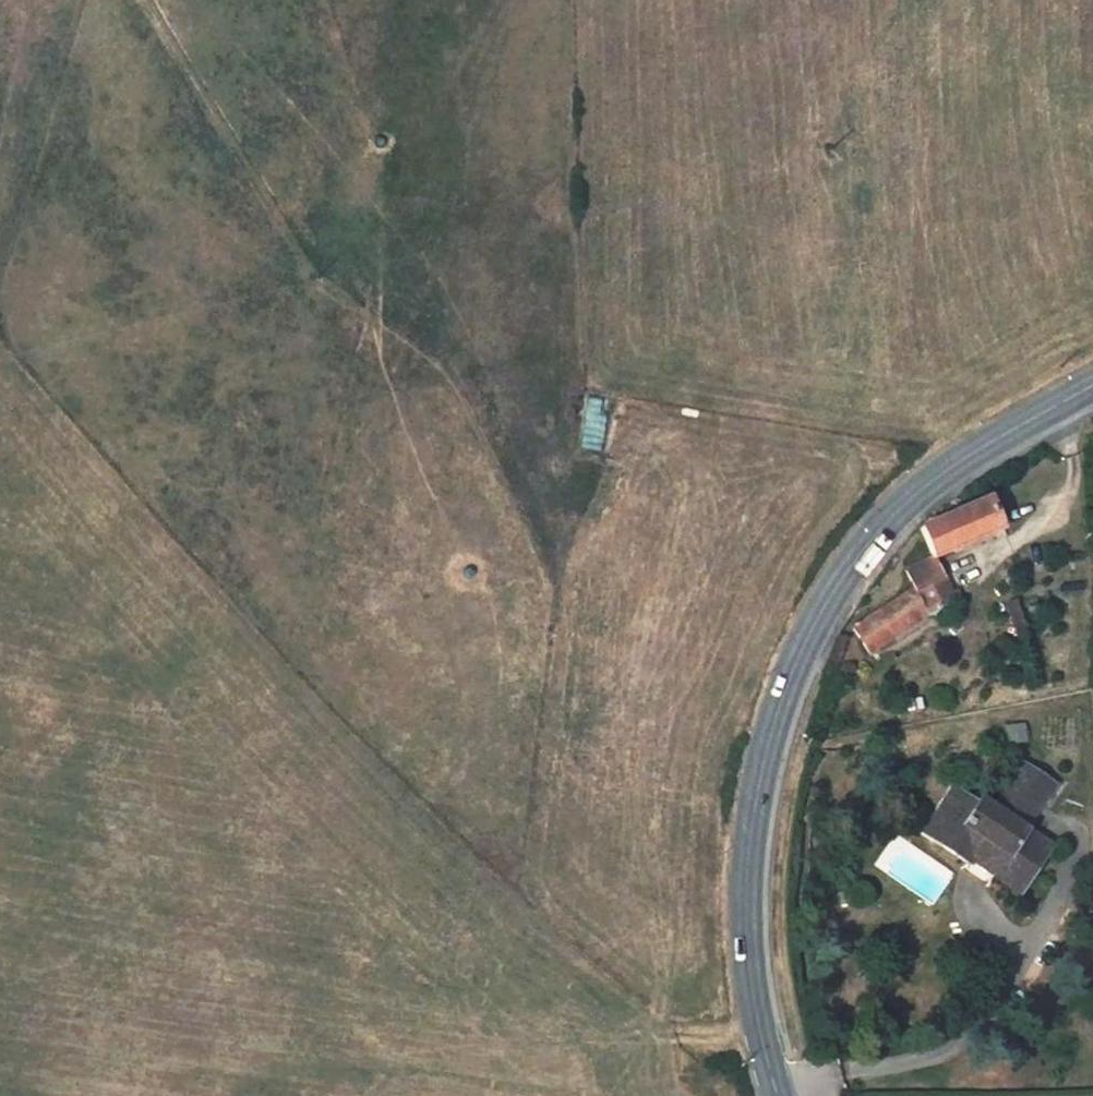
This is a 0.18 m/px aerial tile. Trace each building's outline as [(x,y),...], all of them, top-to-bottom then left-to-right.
[(990,495),(922,523),(933,550),(901,565),(908,581),(856,638),(882,665),(950,591),(935,559),(999,525),(990,495)] [(970,795),(956,786),(926,830),(962,854),(967,847),(989,861),(986,865),(1013,883),(1044,838),(1017,820),(1047,775),(1017,755),(986,800),(973,791),(970,795)] [(956,786),(946,779),(916,823),(926,830),(956,786)]
